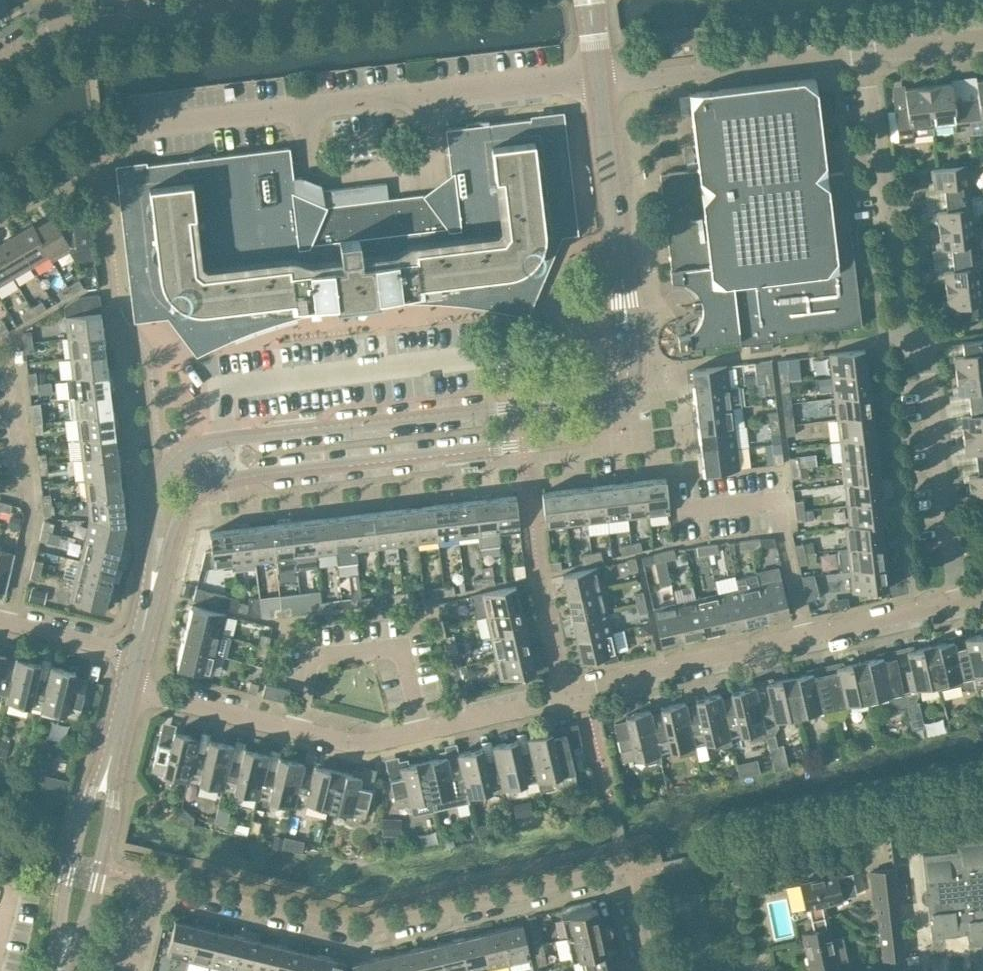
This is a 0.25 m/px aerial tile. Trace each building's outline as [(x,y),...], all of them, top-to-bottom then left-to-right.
[(861,325),(850,233),(843,171),(826,173),(815,78),(689,92),(698,169),(660,173),(669,269),(670,269),(671,280),(675,280),(678,280),(681,281),(684,282),(687,283),(689,284),(692,286),(694,288),(696,290),(698,292),(699,295),(701,298),(701,301),(702,303),(702,306),(702,309),(702,312),(701,315),(700,318),(699,321),(698,323),(696,326),(694,328),(692,330),(689,332),(686,333),(684,334),(681,335),(678,335),(679,347),(748,338),(748,344),(771,341),(771,336),(861,325)] [(976,80),(978,100),(966,102),(970,133),(982,131),(982,121),(982,118),(982,79),(976,80)] [(970,133),(966,102),(954,103),(952,83),(928,85),(933,124),(954,121),(956,134),(970,133)] [(933,124),(928,85),(904,88),(906,109),(895,109),(899,141),(913,140),(913,137),(934,134),(933,124)] [(571,202),(562,130),(567,129),(565,111),(555,112),(556,116),(446,128),(457,225),(451,226),(427,193),(388,198),(386,182),(321,189),(321,184),(300,177),(293,177),(289,147),(119,168),(135,305),(175,300),(206,342),(230,331),(251,323),(272,316),(293,310),(315,304),(328,302),(334,295),(336,308),(381,303),(380,290),(387,295),(400,294),(422,294),(444,295),(466,297),(489,301),(504,303),(507,297),(513,291),(517,288),(525,287),(531,290),(556,232),(552,204),(571,202)] [(396,153),(393,134),(381,136),(384,155),(396,153)] [(966,164),(931,168),(933,188),(943,187),(945,198),(970,195),(966,164)] [(973,224),(970,195),(945,198),(946,208),(936,209),(938,228),(973,224)] [(94,262),(89,213),(64,213),(64,215),(68,251),(76,264),(94,262)] [(68,251),(64,215),(55,215),(35,227),(33,223),(32,223),(52,260),(68,251)] [(52,260),(32,223),(13,234),(33,266),(49,257),(51,261),(52,260)] [(977,255),(973,224),(938,228),(941,248),(950,247),(952,258),(977,255)] [(13,234),(0,242),(0,255),(14,278),(33,266),(13,234)] [(0,255),(0,286),(14,278),(0,255)] [(981,284),(977,255),(952,258),(953,268),(943,269),(945,288),(981,284)] [(83,287),(79,280),(68,286),(72,293),(83,287)] [(981,284),(945,288),(948,307),(958,306),(959,318),(982,315),(982,304),(981,284)] [(72,293),(68,286),(57,292),(62,300),(72,293)] [(67,337),(103,333),(98,294),(78,297),(64,306),(67,337)] [(35,315),(46,309),(41,302),(31,308),(35,315)] [(24,322),(35,315),(31,308),(20,315),(24,322)] [(4,324),(0,326),(0,336),(9,331),(4,324)] [(22,333),(23,343),(32,342),(31,332),(22,333)] [(105,353),(103,333),(67,337),(70,357),(105,353)] [(962,342),(963,353),(953,354),(955,373),(982,370),(982,339),(962,342)] [(33,352),(32,342),(23,343),(24,353),(33,352)] [(867,372),(865,349),(828,353),(831,376),(867,372)] [(108,374),(105,353),(70,357),(72,378),(108,374)] [(765,382),(773,381),(771,360),(754,362),(757,383),(765,382)] [(730,387),(727,365),(691,369),(694,391),(730,387)] [(955,373),(958,393),(968,392),(969,403),(982,401),(982,370),(955,373)] [(778,372),(780,382),(789,382),(787,371),(778,372)] [(35,372),(27,373),(28,383),(37,382),(35,372)] [(834,397),(870,393),(867,372),(831,376),(834,397)] [(110,394),(108,374),(72,378),(67,378),(69,399),(75,398),(110,394)] [(775,391),(773,381),(765,382),(766,393),(775,391)] [(38,392),(37,382),(28,383),(29,393),(38,392)] [(790,391),(789,382),(780,382),(781,393),(790,391)] [(742,406),(739,386),(730,387),(694,391),(696,411),(732,407),(742,406)] [(872,414),(870,393),(834,397),(836,419),(872,414)] [(113,414),(110,394),(75,398),(69,399),(72,419),(77,418),(113,414)] [(969,403),(970,413),(960,414),(962,433),(982,431),(982,401),(969,403)] [(33,424),(42,423),(39,402),(30,403),(33,424)] [(734,427),(732,407),(696,411),(699,431),(734,427)] [(777,412),(768,413),(769,423),(778,422),(777,412)] [(79,439),(115,434),(113,414),(77,418),(79,439)] [(792,414),(784,415),(785,425),(793,424),(792,414)] [(875,436),(872,414),(836,419),(839,440),(875,436)] [(779,432),(778,422),(769,423),(771,433),(779,432)] [(43,433),(42,423),(33,424),(34,434),(43,433)] [(795,434),(793,424),(785,425),(786,435),(795,434)] [(737,447),(734,427),(699,431),(701,452),(737,447)] [(962,433),(965,453),(975,451),(976,461),(982,461),(982,431),(962,433)] [(118,454),(115,434),(79,439),(82,459),(118,454)] [(878,457),(875,436),(839,440),(841,461),(878,457)] [(739,469),(737,447),(701,452),(704,473),(739,469)] [(45,453),(36,454),(38,464),(46,463),(45,453)] [(783,463),(782,453),(773,454),(774,464),(783,463)] [(120,475),(118,454),(82,459),(84,479),(120,475)] [(797,457),(789,458),(790,468),(799,467),(797,457)] [(880,479),(878,457),(841,461),(844,483),(880,479)] [(976,461),(977,472),(967,474),(970,495),(982,493),(982,461),(976,461)] [(48,473),(46,463),(38,464),(39,475),(48,473)] [(800,477),(799,467),(790,468),(791,478),(800,477)] [(123,496),(120,475),(84,479),(87,500),(123,496)] [(665,477),(644,480),(648,514),(669,512),(665,477)] [(883,500),(880,479),(844,483),(846,504),(883,500)] [(648,514),(644,480),(624,482),(628,517),(648,514)] [(628,517),(624,482),(604,485),(608,519),(628,517)] [(608,519),(604,485),(583,487),(587,522),(608,519)] [(587,522),(583,487),(563,489),(567,524),(587,522)] [(567,524),(563,489),(541,492),(545,527),(567,524)] [(50,494),(41,495),(43,505),(51,504),(50,494)] [(520,531),(516,495),(494,497),(499,533),(520,531)] [(126,522),(123,496),(87,500),(89,520),(126,522)] [(499,533),(494,497),(474,500),(478,536),(480,547),(500,545),(499,533)] [(478,536),(474,500),(454,502),(458,538),(478,536)] [(794,501),(795,511),(803,510),(802,500),(794,501)] [(885,523),(883,500),(846,504),(849,526),(881,523),(885,523)] [(12,505),(2,502),(0,510),(0,511),(10,513),(12,505)] [(458,538),(454,502),(434,505),(438,540),(458,538)] [(51,505),(51,504),(43,505),(44,514),(54,513),(53,505),(51,505)] [(438,540),(434,505),(413,507),(418,543),(438,540)] [(413,507),(393,510),(397,545),(418,543),(413,507)] [(397,545),(393,510),(373,512),(377,548),(397,545)] [(805,520),(803,510),(795,511),(796,521),(805,520)] [(377,548),(373,512),(352,514),(356,550),(377,548)] [(356,550),(352,514),(332,517),(336,553),(356,550)] [(336,553),(332,517),(312,519),(316,555),(336,553)] [(316,555),(312,519),(291,522),(295,558),(316,555)] [(126,523),(126,522),(89,520),(84,540),(120,548),(126,523)] [(54,524),(44,521),(41,530),(50,532),(52,533),(54,524)] [(295,558),(291,522),(271,524),(275,560),(295,558)] [(883,544),(881,523),(849,526),(844,526),(847,549),(883,544)] [(275,560),(271,524),(251,527),(255,562),(275,560)] [(255,562),(251,527),(231,529),(235,565),(255,562)] [(235,565),(231,529),(209,532),(211,550),(205,550),(200,568),(213,567),(213,568),(235,565)] [(47,542),(50,532),(41,530),(39,540),(47,542)] [(671,535),(661,537),(663,545),(673,543),(671,535)] [(760,539),(750,540),(751,548),(761,547),(760,539)] [(115,568),(120,548),(84,540),(80,560),(115,568)] [(751,548),(750,540),(739,541),(740,550),(751,548)] [(640,542),(630,544),(632,552),(642,550),(640,542)] [(794,545),(796,555),(805,553),(803,543),(794,545)] [(632,552),(630,544),(620,547),(622,555),(632,552)] [(718,552),(717,544),(707,545),(708,553),(718,552)] [(883,544),(847,549),(837,550),(839,571),(849,570),(886,566),(883,544)] [(708,553),(707,545),(696,546),(697,555),(708,553)] [(675,558),(673,549),(663,552),(665,560),(675,558)] [(15,553),(0,550),(0,593),(5,594),(15,553)] [(600,551),(591,553),(593,561),(602,559),(600,551)] [(665,560),(663,552),(653,554),(655,562),(665,560)] [(593,561),(591,553),(580,555),(582,564),(593,561)] [(807,563),(805,553),(796,555),(799,565),(807,563)] [(635,558),(627,560),(629,570),(638,568),(635,558)] [(43,562),(34,560),(32,569),(40,571),(43,562)] [(110,588),(115,568),(80,560),(75,579),(110,588)] [(560,560),(550,561),(551,570),(561,568),(560,560)] [(525,573),(524,564),(514,566),(515,574),(525,573)] [(888,588),(886,566),(849,570),(852,593),(888,588)] [(602,589),(597,567),(562,575),(567,597),(602,589)] [(38,582),(40,571),(32,569),(29,579),(38,582)] [(767,619),(759,584),(757,574),(736,579),(738,588),(746,624),(767,619)] [(493,575),(483,577),(485,586),(495,583),(493,575)] [(485,586),(483,577),(473,580),(475,588),(485,586)] [(104,609),(110,588),(75,579),(70,601),(104,609)] [(789,614),(781,579),(759,584),(767,619),(789,614)] [(453,584),(443,586),(445,595),(455,592),(453,584)] [(521,607),(516,585),(470,596),(474,617),(485,615),(521,607)] [(445,595),(443,586),(433,589),(435,597),(445,595)] [(239,602),(238,598),(195,587),(193,599),(237,610),(239,602)] [(746,624),(738,588),(717,593),(725,629),(746,624)] [(607,610),(602,589),(567,597),(572,618),(607,610)] [(282,603),(312,601),(311,591),(281,594),(282,603)] [(645,601),(643,591),(634,593),(636,603),(645,601)] [(413,592),(403,593),(404,601),(414,600),(413,592)] [(404,601),(403,593),(392,594),(393,602),(404,601)] [(725,629),(717,593),(696,598),(704,634),(725,629)] [(372,596),(362,598),(363,606),(373,605),(372,596)] [(261,616),(258,597),(248,598),(248,604),(239,602),(237,610),(261,616)] [(806,599),(808,609),(817,607),(814,597),(806,599)] [(363,606),(362,598),(352,599),(353,607),(363,606)] [(704,634),(696,598),(675,603),(683,638),(704,634)] [(331,601),(321,602),(322,611),(332,610),(331,601)] [(438,603),(440,613),(449,611),(446,601),(438,603)] [(647,611),(645,601),(636,603),(638,613),(647,611)] [(322,611),(321,602),(311,603),(312,612),(322,611)] [(683,638),(675,603),(653,608),(661,643),(683,638)] [(186,626),(221,634),(226,613),(191,605),(186,626)] [(291,606),(281,607),(282,615),(292,614),(291,606)] [(282,615),(281,607),(270,608),(271,617),(282,615)] [(526,628),(521,607),(485,615),(490,636),(526,628)] [(612,631),(607,610),(572,618),(577,639),(612,631)] [(231,637),(221,634),(186,626),(181,646),(216,654),(226,657),(231,637)] [(530,649),(526,628),(490,636),(495,657),(530,649)] [(617,653),(612,631),(577,639),(582,661),(617,653)] [(268,646),(270,636),(262,634),(260,644),(268,646)] [(454,634),(445,636),(448,646),(456,644),(454,634)] [(965,638),(969,654),(977,689),(982,687),(982,634),(965,638)] [(656,650),(654,640),(645,642),(648,652),(656,650)] [(977,689),(969,654),(957,657),(954,641),(930,646),(939,683),(940,689),(961,684),(961,685),(970,690),(977,689)] [(266,656),(268,646),(260,644),(257,654),(266,656)] [(458,654),(456,644),(448,646),(450,656),(458,654)] [(210,675),(216,654),(181,646),(175,667),(210,675)] [(939,683),(930,646),(907,651),(909,657),(896,660),(899,670),(907,705),(914,703),(920,694),(918,688),(939,683)] [(536,672),(530,649),(495,657),(500,680),(536,672)] [(14,667),(3,664),(6,655),(0,654),(0,693),(7,695),(14,667)] [(907,705),(899,670),(896,660),(884,663),(883,657),(860,662),(868,699),(889,695),(891,701),(899,706),(907,705)] [(41,709),(48,681),(37,678),(41,663),(16,658),(14,667),(7,695),(6,700),(41,709)] [(868,699),(860,662),(837,667),(840,683),(828,686),(836,721),(843,719),(849,710),(847,704),(868,699)] [(51,666),(48,681),(41,709),(78,718),(87,680),(74,677),(76,672),(51,666)] [(836,721),(828,686),(817,689),(813,673),(790,678),(798,715),(819,711),(821,717),(829,722),(836,721)] [(798,715),(790,678),(767,683),(770,698),(759,701),(766,737),(773,735),(779,726),(777,720),(798,715)] [(256,693),(258,683),(250,681),(248,691),(256,693)] [(265,683),(262,695),(288,701),(291,689),(265,683)] [(465,684),(457,687),(459,696),(468,694),(465,684)] [(766,737),(759,701),(755,686),(731,691),(732,697),(722,700),(730,737),(741,734),(750,740),(766,737)] [(730,737),(722,700),(720,694),(696,699),(697,705),(687,708),(695,745),(706,742),(715,748),(732,744),(730,737)] [(695,745),(687,708),(685,702),(661,707),(662,713),(651,716),(660,753),(671,750),(680,756),(697,752),(695,745)] [(660,753),(651,716),(650,710),(626,715),(627,721),(614,724),(623,761),(635,758),(645,764),(662,760),(660,753)] [(575,772),(565,730),(552,733),(552,732),(528,738),(531,752),(538,780),(541,792),(565,786),(562,775),(575,772)] [(188,780),(195,752),(199,737),(175,731),(171,746),(158,743),(151,771),(188,780)] [(223,788),(230,760),(234,746),(210,740),(206,754),(195,752),(188,780),(223,788)] [(538,780),(531,752),(520,755),(517,740),(493,745),(496,760),(503,788),(538,780)] [(258,797),(265,769),(269,754),(244,748),(241,763),(230,760),(223,788),(258,797)] [(503,788),(496,760),(485,763),(482,748),(458,753),(460,763),(466,791),(467,796),(503,788)] [(466,791),(460,763),(449,765),(447,756),(424,761),(432,799),(435,810),(469,803),(467,796),(466,791)] [(295,800),(302,772),(304,763),(279,757),(276,771),(265,769),(258,797),(293,805),(295,800)] [(432,799),(424,761),(401,766),(403,776),(390,779),(396,807),(409,804),(412,816),(435,810),(432,799)] [(329,808),(338,771),(315,765),(313,775),(302,772),(295,800),(329,808)] [(365,817),(372,789),(359,786),(361,777),(338,771),(329,808),(365,817)] [(956,839),(957,850),(922,854),(931,938),(967,934),(968,945),(982,943),(982,836),(956,839)] [(873,904),(877,903),(880,930),(900,928),(893,870),(869,872),(873,904)] [(841,901),(835,875),(831,876),(830,873),(828,871),(823,872),(822,875),(823,878),(800,883),(806,909),(809,908),(811,919),(828,915),(825,904),(841,901)] [(602,934),(600,924),(596,907),(562,915),(572,959),(581,957),(581,956),(606,950),(602,934)] [(842,937),(831,939),(828,928),(830,928),(828,915),(811,919),(814,931),(802,934),(810,969),(848,960),(842,937)] [(189,960),(197,926),(175,921),(167,955),(189,960)] [(537,923),(528,925),(531,935),(539,933),(537,923)] [(606,923),(600,924),(602,934),(608,932),(609,932),(610,931),(611,930),(611,929),(612,928),(612,927),(611,926),(611,925),(610,924),(609,923),(607,923),(606,923)] [(531,959),(523,924),(501,929),(509,964),(531,959)] [(210,965),(218,931),(197,926),(189,960),(210,965)] [(903,956),(900,928),(880,930),(883,958),(903,956)] [(509,964),(501,929),(480,934),(488,969),(509,964)] [(231,970),(239,936),(218,931),(210,965),(231,970)] [(542,943),(539,933),(531,935),(533,945),(542,943)] [(480,934),(459,939),(466,970),(478,970),(488,969),(480,934)] [(260,941),(239,936),(231,970),(233,970),(253,970),(260,941)] [(459,939),(437,944),(444,970),(466,970),(459,939)] [(281,946),(260,941),(253,970),(275,970),(281,946)] [(544,953),(542,943),(533,945),(535,955),(544,953)] [(437,944),(416,949),(422,970),(444,970),(437,944)] [(302,951),(281,946),(275,970),(297,970),(302,951)] [(606,950),(581,956),(581,957),(584,970),(615,970),(620,970),(615,948),(606,950)] [(416,949),(395,954),(399,970),(422,970),(416,949)] [(323,956),(302,951),(297,970),(320,970),(323,956)] [(546,963),(544,953),(535,955),(538,965),(546,963)] [(395,954),(374,959),(377,970),(399,970),(395,954)] [(345,962),(323,956),(320,970),(343,970),(345,962)] [(374,959),(352,964),(354,970),(377,970),(374,959)] [(906,963),(907,970),(920,970),(919,962),(906,963)]
